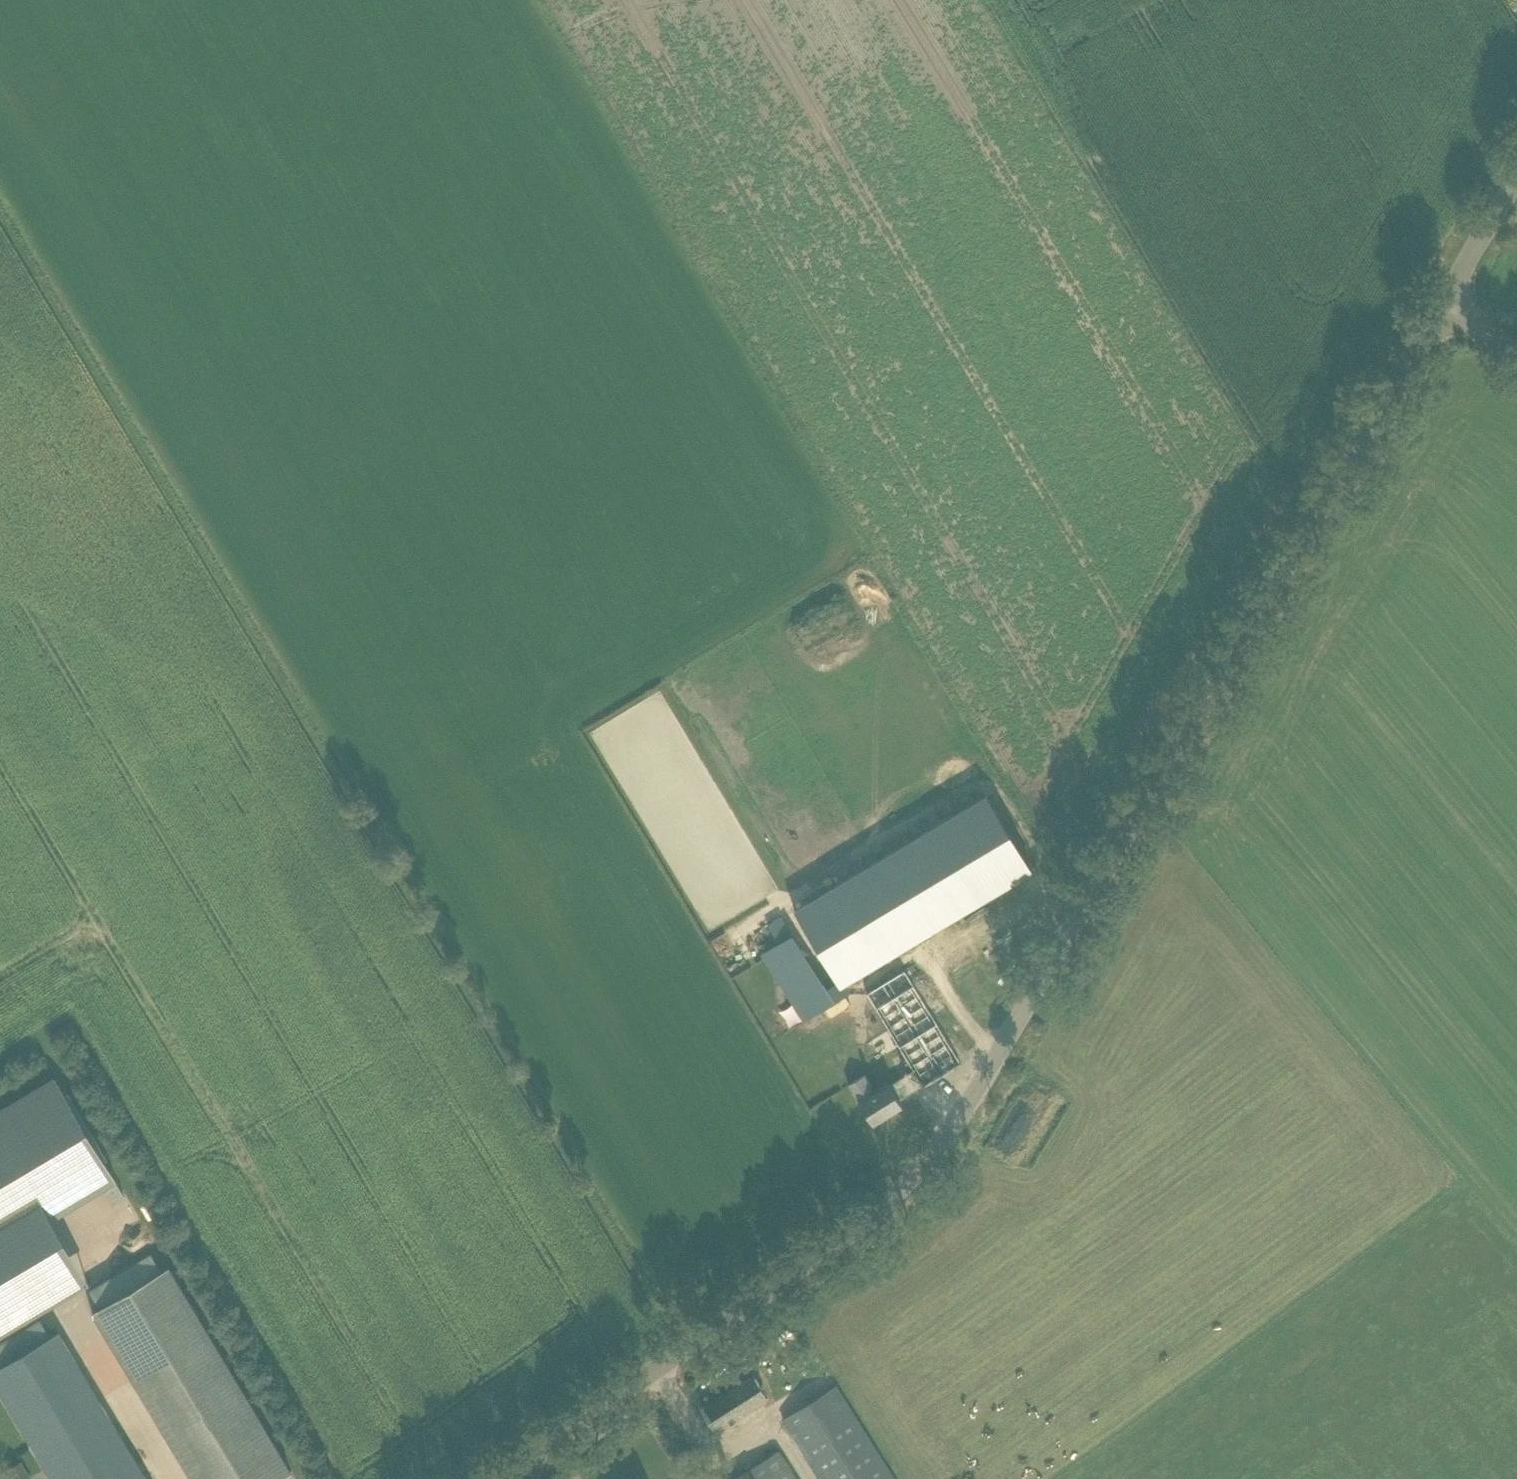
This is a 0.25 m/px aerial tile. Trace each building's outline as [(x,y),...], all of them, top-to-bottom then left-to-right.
[(983,780),(793,899),(840,974),(1030,854),(983,780)] [(779,942),(760,954),(804,1023),(850,993),(795,906),(767,924),(779,942)] [(960,1063),(956,1056),(966,1050),(954,1030),(945,1035),(907,970),(865,994),(913,1070),(889,1085),(887,1083),(875,1091),(865,1075),(848,1085),(872,1124),(901,1106),(898,1101),(922,1086),(923,1086),(960,1063)] [(0,1113),(0,1223),(39,1200),(50,1220),(103,1189),(115,1181),(117,1180),(57,1079),(0,1113)] [(115,1181),(103,1189),(111,1202),(123,1195),(115,1181)] [(192,1478),(280,1478),(291,1472),(168,1266),(92,1312),(192,1478)] [(58,1332),(0,1366),(0,1392),(52,1478),(146,1478),(58,1332)] [(698,1411),(715,1435),(768,1401),(751,1376),(698,1411)] [(821,1478),(894,1478),(835,1385),(782,1418),(821,1478)] [(778,1451),(734,1478),(796,1478),(778,1451)] [(14,1478),(30,1478),(18,1461),(7,1468),(14,1478)]
